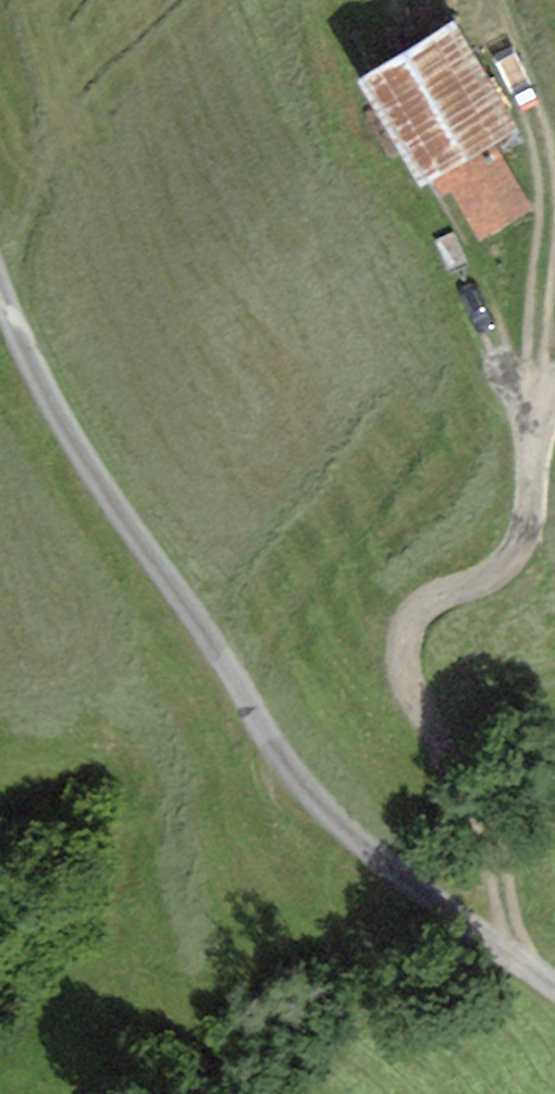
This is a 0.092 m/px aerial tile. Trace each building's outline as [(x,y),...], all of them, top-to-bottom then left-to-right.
[(453,20),(353,79),(418,191),(429,184),(438,200),(451,192),(478,238),(529,208),(491,143),(516,129),(453,20)]
